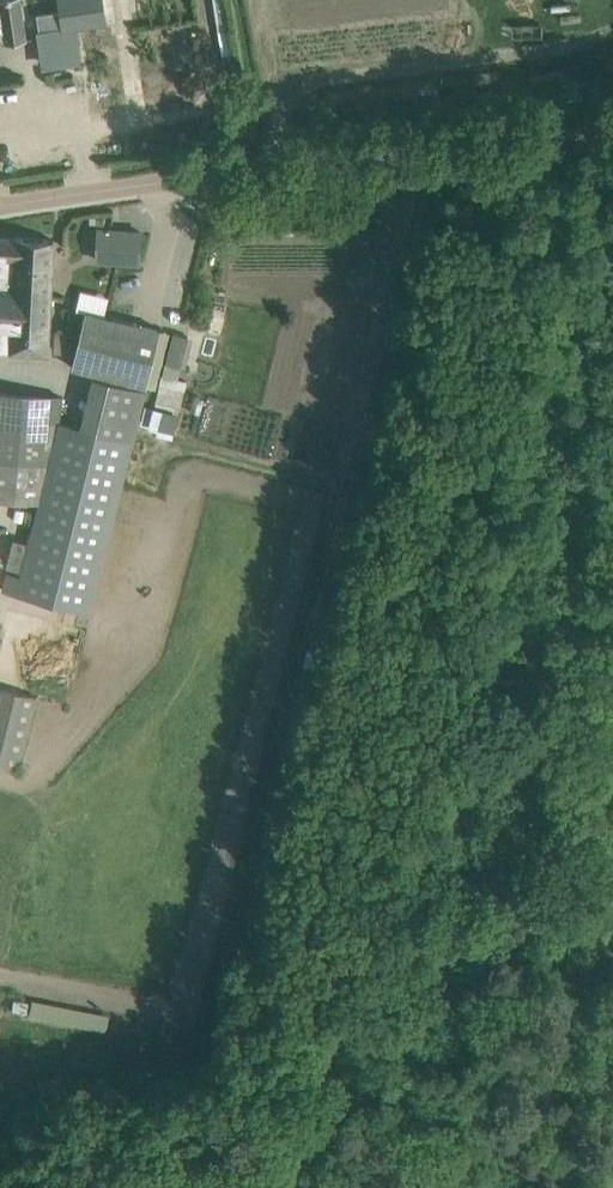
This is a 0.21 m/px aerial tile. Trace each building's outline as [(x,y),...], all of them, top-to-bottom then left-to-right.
[(4,39),(4,43),(27,40),(21,0),(0,0),(0,39),(4,39)] [(38,13),(40,29),(61,26),(61,28),(105,22),(102,0),(58,0),(59,10),(38,13)] [(98,229),(96,260),(139,263),(141,232),(98,229)] [(13,290),(50,292),(52,264),(54,240),(22,238),(16,238),(0,237),(0,289),(13,290)] [(13,290),(9,352),(48,354),(50,294),(13,290)] [(80,334),(72,367),(146,385),(155,387),(169,332),(160,329),(86,311),(80,334)] [(186,357),(190,335),(180,333),(176,355),(186,357)] [(96,377),(83,427),(134,440),(147,390),(96,377)] [(36,502),(26,541),(12,538),(5,565),(21,570),(20,575),(5,572),(1,589),(89,612),(134,440),(83,427),(59,420),(61,397),(0,392),(0,498),(36,502)] [(22,771),(39,699),(0,688),(0,765),(22,771)] [(32,1003),(31,1021),(107,1026),(108,1008),(32,1003)]
